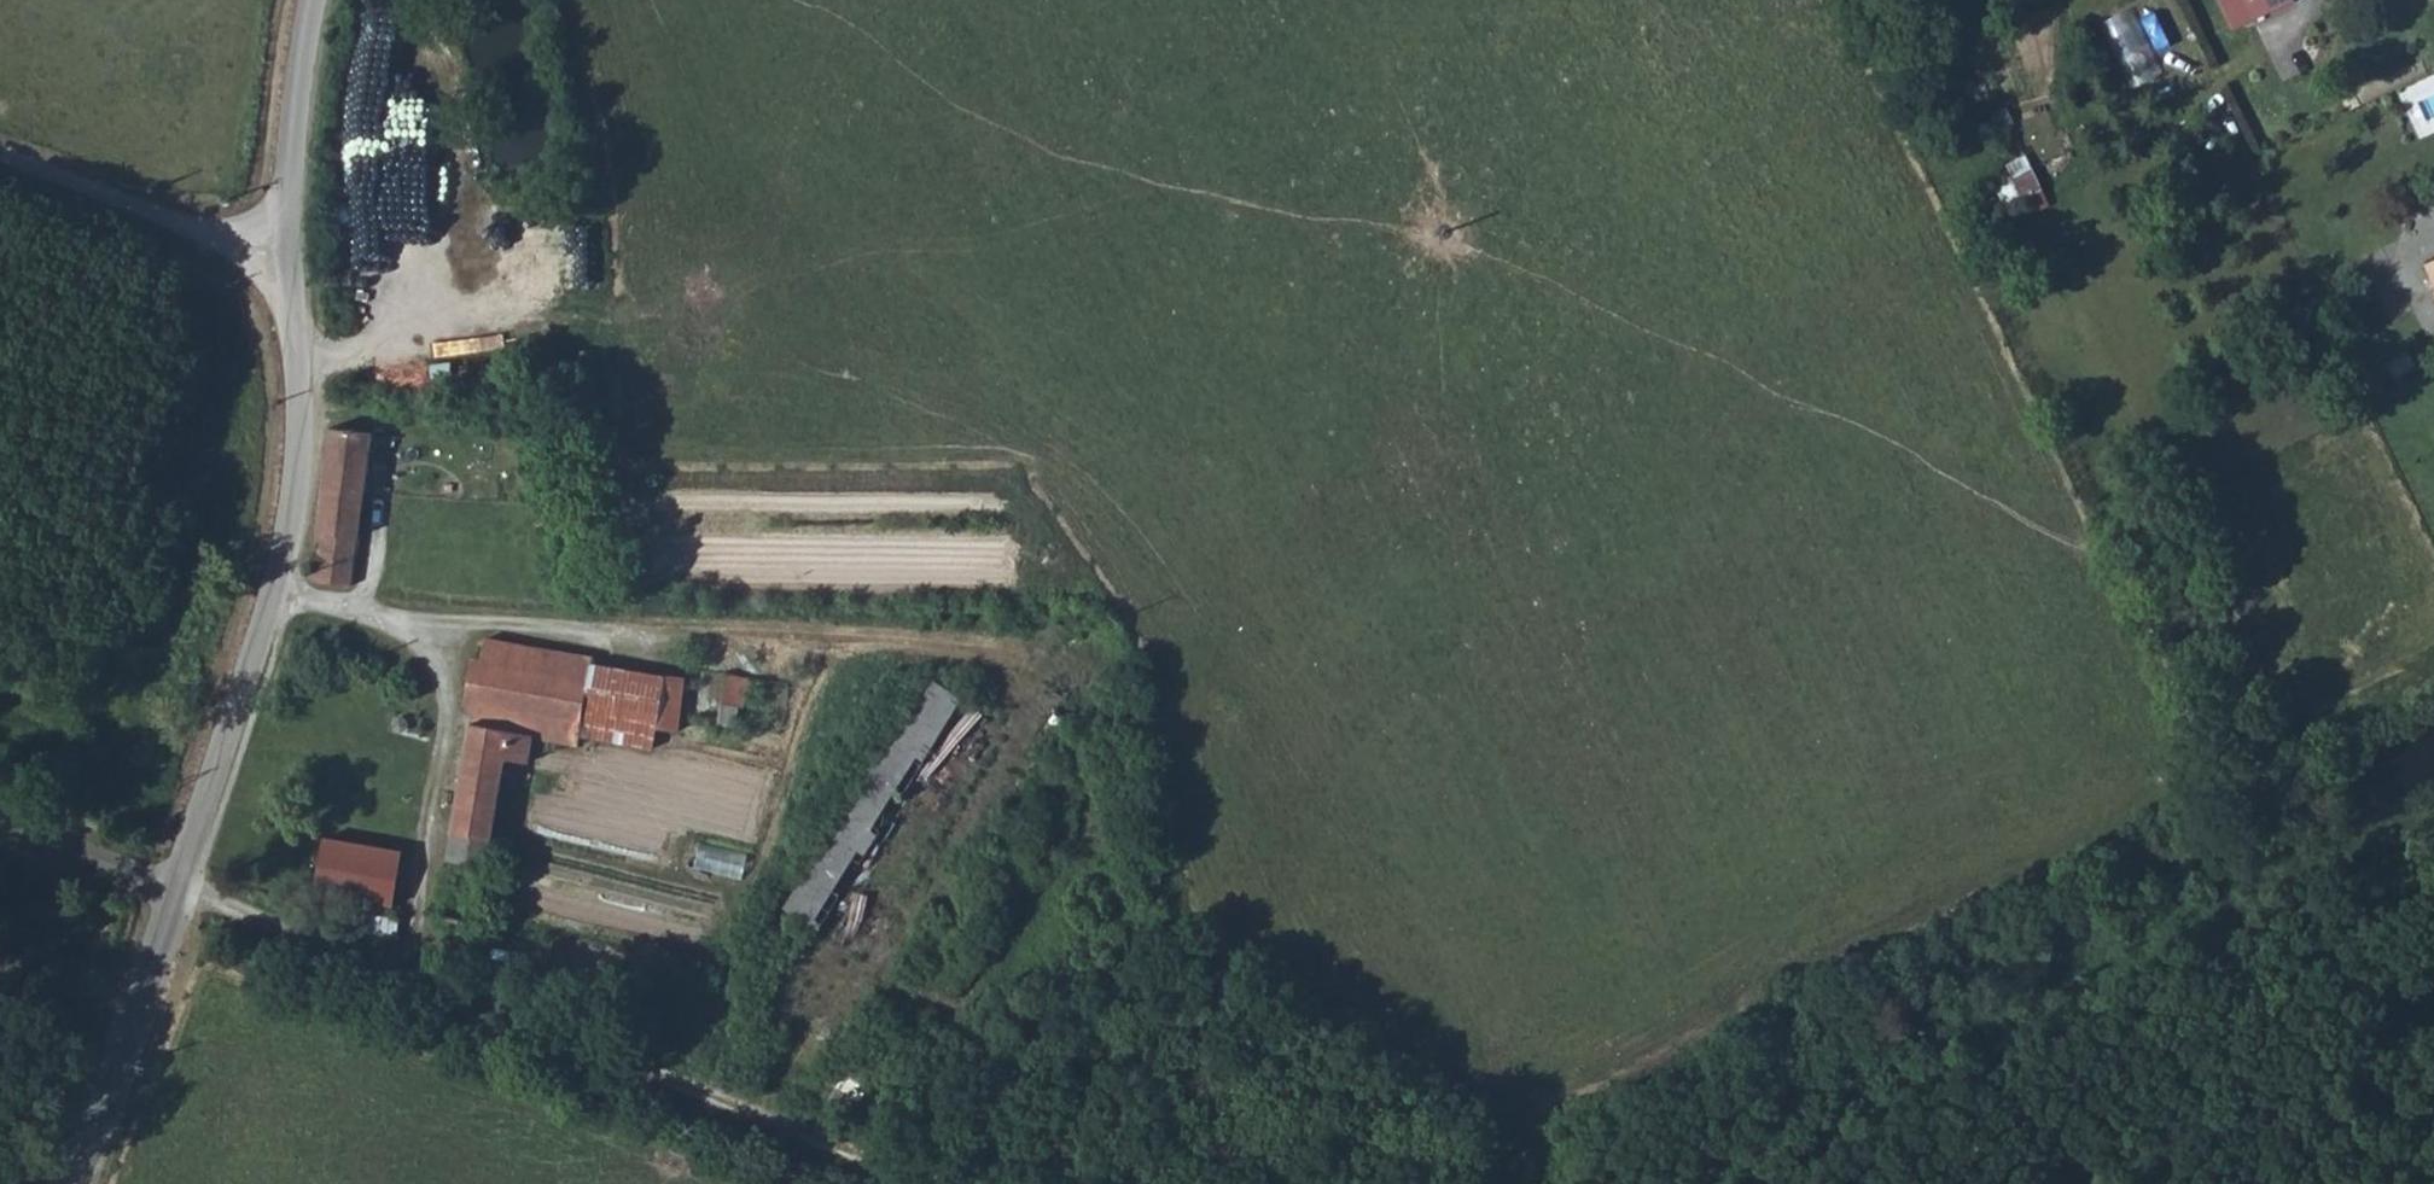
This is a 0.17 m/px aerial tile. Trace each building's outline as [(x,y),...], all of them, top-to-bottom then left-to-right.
[(417,121),(377,118),(374,160),(413,164),(417,121)] [(366,434),(324,428),(300,578),(347,586),(366,434)] [(488,926),(493,905),(501,837),(495,836),(504,763),(507,731),(534,734),(573,738),(575,729),(594,729),(594,694),(580,693),(584,657),(585,650),(479,638),(442,929),(455,932),(459,919),(488,926)] [(594,729),(648,739),(651,716),(670,718),(676,670),(627,663),(584,657),(580,693),(594,694),(594,729)] [(507,731),(504,763),(530,764),(534,734),(507,731)] [(403,848),(322,840),(317,895),(398,904),(403,848)]
